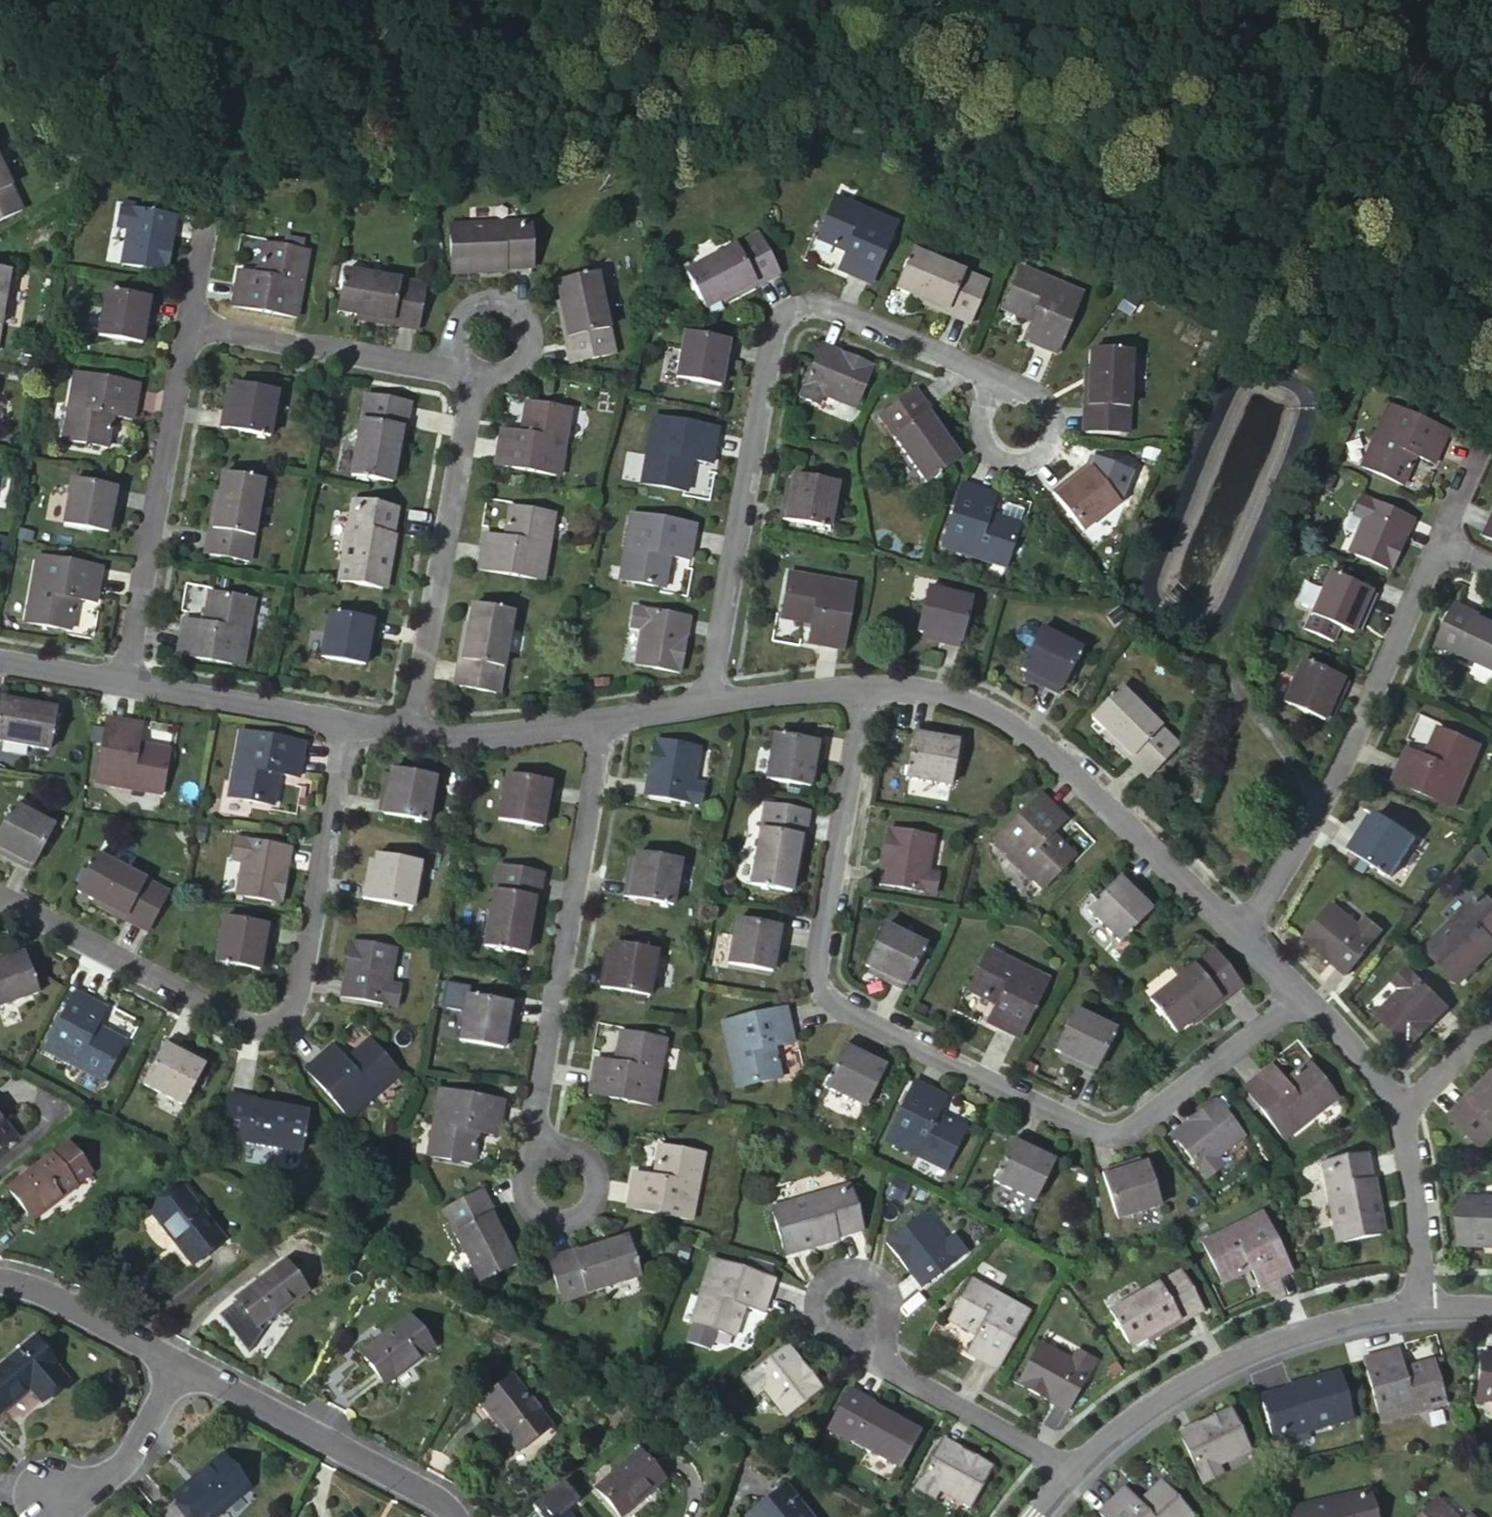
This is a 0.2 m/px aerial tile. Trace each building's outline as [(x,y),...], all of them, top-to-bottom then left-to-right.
[(25,210),(0,159),(0,222),(25,210)] [(871,284),(896,223),(835,198),(819,236),(832,242),(830,245),(846,252),(838,270),(871,284)] [(122,229),(116,263),(166,272),(173,237),(167,237),(171,218),(115,208),(112,227),(122,229)] [(171,218),(167,237),(173,237),(176,218),(171,218)] [(452,278),(534,270),(530,227),(448,235),(452,278)] [(830,245),(832,242),(819,236),(817,240),(830,245)] [(724,307),(776,272),(751,237),(684,283),(708,318),(724,307)] [(234,308),(298,319),(309,253),(268,246),(265,260),(262,259),(259,277),(240,274),(234,308)] [(917,298),(974,322),(991,283),(915,251),(898,290),(917,298)] [(11,272),(0,270),(0,335),(11,272)] [(1058,357),(1085,297),(1024,270),(1007,309),(1020,315),(1018,318),(1035,325),(1027,343),(1058,357)] [(360,317),(421,327),(428,285),(347,271),(340,314),(360,317)] [(776,272),(724,307),(727,311),(778,276),(776,272)] [(562,301),(570,363),(612,357),(601,275),(559,281),(562,301)] [(147,315),(152,316),(155,301),(106,292),(98,336),(142,344),(143,337),(147,315)] [(974,322),(917,298),(915,303),(972,327),(974,322)] [(570,363),(562,301),(556,301),(565,363),(570,363)] [(1018,318),(1020,315),(1007,309),(1005,312),(1018,318)] [(152,316),(147,315),(143,337),(148,339),(152,316)] [(421,327),(360,317),(359,322),(420,332),(421,327)] [(725,354),(730,355),(733,340),(684,331),(676,375),(720,383),(721,376),(725,354)] [(825,345),(842,353),(844,348),(827,341),(825,345)] [(1097,361),(1090,423),(1132,428),(1142,346),(1099,341),(1097,361)] [(824,396),(856,410),(877,363),(844,348),(842,353),(825,345),(801,397),(820,406),(824,396)] [(730,355),(725,354),(721,376),(726,377),(730,355)] [(1090,423),(1097,361),(1092,360),(1085,423),(1090,423)] [(139,387),(74,375),(63,441),(104,448),(107,434),(110,435),(113,418),(133,421),(139,387)] [(230,416),(225,415),(222,431),(272,439),(279,395),(235,387),(234,394),(230,416)] [(225,415),(230,416),(234,394),(229,393),(225,415)] [(394,463),(405,402),(363,394),(349,476),(391,483),(394,463)] [(1452,420),(1392,394),(1365,455),(1404,472),(1410,459),(1413,460),(1420,444),(1438,452),(1452,420)] [(916,399),(945,454),(949,451),(920,396),(916,399)] [(945,454),(916,399),(878,418),(917,491),(954,471),(945,454)] [(405,402),(394,463),(399,464),(410,403),(405,402)] [(496,465),(560,476),(572,410),(530,403),(528,417),(524,416),(521,434),(501,430),(496,465)] [(717,428),(652,417),(641,483),(682,490),(685,476),(688,477),(691,459),(711,463),(717,428)] [(1413,460),(1410,459),(1404,472),(1407,473),(1413,460)] [(1057,485),(1054,481),(1042,491),(1074,529),(1108,500),(1080,466),(1075,470),(1057,485)] [(1054,481),(1057,485),(1075,470),(1072,466),(1054,481)] [(221,494),(210,555),(252,563),(266,482),(224,474),(221,494)] [(790,503),(785,502),(782,518),(831,526),(838,482),(795,475),(794,481),(790,503)] [(785,502),(790,503),(794,481),(789,481),(785,502)] [(958,484),(944,547),(1009,562),(1018,521),(1004,518),(1005,514),(988,510),(992,491),(958,484)] [(112,507),(117,509),(120,493),(71,485),(64,528),(107,536),(109,529),(112,507)] [(1354,515),(1339,547),(1385,569),(1400,537),(1396,535),(1404,517),(1353,492),(1344,511),(1354,515)] [(210,555),(221,494),(215,493),(205,555),(210,555)] [(380,589),(395,507),(353,500),(339,581),(380,589)] [(117,509),(112,507),(109,529),(113,531),(117,509)] [(479,569),(544,581),(556,515),(515,507),(512,521),(508,521),(505,538),(486,535),(479,569)] [(695,525),(631,514),(619,579),(660,587),(663,573),(666,573),(669,556),(689,559),(695,525)] [(1491,540),(1491,516),(1483,536),(1491,540)] [(1404,517),(1396,535),(1400,537),(1409,519),(1404,517)] [(100,577),(35,565),(23,630),(65,638),(68,624),(71,625),(74,608),(94,611),(100,577)] [(1363,606),(1367,608),(1374,594),(1329,573),(1310,614),(1350,633),(1353,626),(1363,606)] [(844,651),(856,586),(790,574),(783,616),(797,618),(796,622),(813,624),(810,644),(844,651)] [(945,640),(944,645),(959,648),(971,600),(928,590),(917,633),(945,640)] [(176,655),(241,667),(252,601),(211,594),(208,608),(205,607),(202,624),(182,621),(176,655)] [(1491,626),(1491,621),(1458,605),(1455,609),(1491,626)] [(1367,608),(1363,606),(1353,626),(1358,629),(1367,608)] [(470,628),(459,689),(501,697),(515,615),(473,608),(470,628)] [(634,631),(628,665),(679,674),(685,638),(680,638),(683,619),(627,609),(623,629),(634,631)] [(1455,609),(1438,649),(1491,673),(1491,626),(1455,609)] [(366,637),(371,638),(374,623),(325,614),(318,658),(361,666),(362,659),(366,637)] [(683,619),(680,638),(685,638),(688,620),(683,619)] [(459,689),(470,628),(465,627),(454,689),(459,689)] [(1046,683),(1044,687),(1058,694),(1079,649),(1039,630),(1020,670),(1026,673),(1046,683)] [(944,645),(945,640),(923,635),(922,639),(944,645)] [(371,638),(366,637),(362,659),(367,660),(371,638)] [(1335,694),(1339,696),(1346,682),(1301,661),(1282,702),(1322,720),(1325,714),(1335,694)] [(1044,687),(1046,683),(1026,673),(1023,678),(1044,687)] [(1090,723),(1150,780),(1179,749),(1120,692),(1090,723)] [(1335,694),(1325,714),(1330,717),(1339,696),(1335,694)] [(38,708),(39,703),(0,696),(0,701),(38,708)] [(51,753),(58,711),(38,708),(0,701),(0,744),(51,753)] [(107,720),(96,785),(161,797),(169,755),(155,753),(155,749),(138,746),(142,726),(107,720)] [(816,747),(821,748),(823,732),(774,724),(767,768),(811,776),(812,769),(816,747)] [(1432,743),(1435,744),(1441,732),(1438,730),(1432,743)] [(929,738),(930,733),(915,731),(906,779),(950,787),(957,743),(951,742),(929,738)] [(1392,782),(1451,810),(1479,749),(1441,732),(1435,744),(1432,743),(1425,759),(1406,751),(1392,782)] [(930,733),(929,738),(951,742),(952,737),(930,733)] [(305,745),(240,734),(228,799),(270,807),(273,793),(276,793),(279,776),(299,780),(305,745)] [(700,786),(706,751),(654,742),(648,778),(653,778),(650,798),(707,808),(710,788),(700,786)] [(821,748),(816,747),(812,769),(817,770),(821,748)] [(385,800),(380,799),(377,815),(426,823),(434,779),(390,772),(389,778),(385,800)] [(546,799),(551,800),(554,784),(505,776),(498,820),(541,828),(542,821),(546,799)] [(380,799),(385,800),(389,778),(384,777),(380,799)] [(650,798),(653,778),(648,778),(645,797),(650,798)] [(551,800),(546,799),(542,821),(547,822),(551,800)] [(1034,800),(986,845),(1031,894),(1062,865),(1052,855),(1055,852),(1043,839),(1058,826),(1034,800)] [(17,862),(30,869),(53,825),(14,804),(0,831),(0,848),(19,857),(17,862)] [(791,893),(805,812),(763,804),(749,886),(791,893)] [(805,812),(794,874),(799,874),(810,813),(805,812)] [(1361,838),(1356,836),(1349,850),(1393,872),(1413,833),(1374,812),(1371,818),(1361,838)] [(1356,836),(1361,838),(1371,818),(1367,816),(1356,836)] [(929,873),(935,839),(885,828),(878,864),(883,865),(879,883),(935,894),(939,875),(929,873)] [(236,861),(229,896),(280,905),(286,869),(282,869),(285,849),(229,840),(225,860),(236,861)] [(19,857),(0,848),(0,853),(17,862),(19,857)] [(285,849),(282,869),(286,869),(290,850),(285,849)] [(1064,862),(1055,852),(1052,855),(1062,865),(1064,862)] [(91,900),(147,927),(165,889),(91,854),(73,891),(91,900)] [(632,885),(627,885),(625,900),(673,909),(681,865),(637,857),(636,863),(632,885)] [(372,887),(367,886),(365,902),(413,910),(421,866),(377,859),(376,865),(372,887)] [(627,885),(632,885),(636,863),(631,862),(627,885)] [(367,886),(372,887),(376,865),(371,864),(367,886)] [(879,883),(883,865),(878,864),(874,883),(879,883)] [(526,936),(537,874),(496,867),(482,947),(523,955),(526,936)] [(537,874),(526,936),(531,937),(542,875),(537,874)] [(1119,897),(1123,894),(1113,882),(1074,913),(1103,948),(1137,919),(1133,914),(1119,897)] [(1491,946),(1491,900),(1485,893),(1427,952),(1456,982),(1491,946)] [(1123,894),(1119,897),(1133,914),(1137,911),(1123,894)] [(147,927),(91,900),(88,905),(145,932),(147,927)] [(1368,925),(1341,902),(1308,942),(1336,965),(1339,961),(1354,973),(1390,929),(1374,916),(1368,925)] [(263,943),(268,944),(271,928),(222,920),(214,964),(258,972),(259,965),(263,943)] [(776,945),(781,946),(784,931),(735,922),(727,965),(771,973),(772,967),(776,945)] [(892,976),(890,980),(904,988),(926,943),(886,923),(866,963),(872,966),(892,976)] [(397,985),(403,951),(352,942),(346,977),(351,978),(348,997),(404,1007),(407,987),(397,985)] [(268,944),(263,943),(259,965),(264,966),(268,944)] [(781,946),(776,945),(772,967),(777,968),(781,946)] [(1190,1018),(1239,979),(1213,946),(1148,997),(1174,1031),(1190,1018)] [(608,977),(603,976),(600,991),(649,1000),(657,956),(613,948),(612,954),(608,977)] [(1023,1037),(1052,978),(992,949),(973,986),(986,993),(985,996),(1000,1004),(991,1022),(1023,1037)] [(603,976),(608,977),(612,954),(607,954),(603,976)] [(0,963),(0,1009),(36,995),(21,955),(0,963)] [(1354,973),(1339,961),(1336,965),(1350,977),(1354,973)] [(1396,986),(1372,1011),(1409,1047),(1434,1022),(1430,1018),(1443,1005),(1403,965),(1389,979),(1396,986)] [(890,980),(892,976),(872,966),(870,971),(890,980)] [(348,997),(351,978),(346,977),(343,996),(348,997)] [(1239,979),(1190,1018),(1193,1022),(1242,983),(1239,979)] [(985,996),(986,993),(973,986),(972,990),(985,996)] [(75,996),(44,1054),(103,1086),(123,1048),(111,1042),(112,1039),(97,1031),(106,1013),(75,996)] [(507,1021),(512,1022),(515,1007),(466,998),(458,1042),(502,1050),(503,1044),(507,1021)] [(1443,1005),(1430,1018),(1434,1022),(1447,1008),(1443,1005)] [(1083,1061),(1081,1065),(1095,1072),(1117,1028),(1077,1008),(1057,1048),(1063,1051),(1083,1061)] [(784,1011),(723,1034),(746,1096),(785,1081),(780,1068),(783,1067),(777,1051),(796,1044),(784,1011)] [(351,1031),(353,1033),(363,1023),(360,1021),(351,1031)] [(512,1022),(507,1021),(503,1044),(508,1044),(512,1022)] [(300,1055),(348,1101),(393,1052),(363,1023),(353,1033),(351,1031),(339,1044),(324,1030),(300,1055)] [(589,1099),(655,1111),(667,1044),(625,1037),(622,1051),(618,1050),(616,1068),(596,1064),(589,1099)] [(125,1045),(112,1039),(111,1042),(123,1048),(125,1045)] [(179,1056),(181,1052),(168,1044),(144,1088),(184,1109),(204,1069),(199,1066),(179,1056)] [(856,1055),(858,1050),(844,1044),(823,1089),(863,1108),(882,1068),(877,1065),(856,1055)] [(858,1050),(856,1055),(877,1065),(879,1060),(858,1050)] [(1081,1065),(1083,1061),(1063,1051),(1061,1055),(1081,1065)] [(181,1052),(179,1056),(199,1066),(201,1062),(181,1052)] [(1298,1073),(1300,1075),(1311,1066),(1309,1064),(1298,1073)] [(1244,1089),(1285,1141),(1337,1100),(1311,1066),(1300,1075),(1298,1073),(1284,1083),(1272,1067),(1244,1089)] [(783,1067),(780,1068),(785,1081),(788,1080),(783,1067)] [(1491,1079),(1491,1073),(1448,1118),(1452,1121),(1491,1079)] [(1452,1121),(1482,1150),(1491,1140),(1491,1079),(1452,1121)] [(913,1083),(884,1141),(943,1170),(961,1133),(949,1127),(950,1124),(935,1116),(944,1099),(913,1083)] [(504,1104),(438,1092),(426,1158),(468,1166),(470,1152),(474,1153),(477,1135),(497,1139),(504,1104)] [(232,1101),(294,1108),(295,1103),(233,1096),(232,1101)] [(294,1108),(232,1101),(227,1143),(309,1153),(314,1110),(294,1108)] [(1219,1164),(1246,1143),(1215,1102),(1187,1124),(1190,1128),(1175,1140),(1210,1184),(1225,1172),(1219,1164)] [(950,1124),(949,1127),(961,1133),(963,1130),(950,1124)] [(1175,1140),(1190,1128),(1187,1124),(1172,1136),(1175,1140)] [(9,1141),(10,1140),(0,1129),(0,1149),(9,1141)] [(1028,1150),(1030,1146),(1016,1139),(995,1183),(1035,1203),(1054,1162),(1048,1160),(1028,1150)] [(627,1203),(693,1215),(704,1149),(662,1141),(660,1155),(656,1154),(653,1172),(633,1169),(627,1203)] [(46,1154),(4,1189),(30,1220),(72,1184),(71,1183),(86,1171),(62,1142),(47,1155),(46,1154)] [(1030,1146),(1028,1150),(1048,1160),(1051,1155),(1030,1146)] [(1323,1161),(1338,1242),(1380,1234),(1365,1153),(1323,1161)] [(1116,1161),(1118,1166),(1139,1159),(1138,1154),(1116,1161)] [(1118,1166),(1116,1161),(1101,1166),(1117,1213),(1159,1199),(1145,1157),(1118,1166)] [(178,1186),(147,1214),(191,1262),(222,1234),(178,1186)] [(777,1258),(854,1230),(840,1190),(763,1217),(777,1258)] [(481,1197),(514,1250),(518,1248),(486,1195),(481,1197)] [(524,1268),(481,1197),(445,1219),(488,1290),(524,1268)] [(1460,1203),(1458,1244),(1491,1246),(1491,1205),(1460,1203)] [(1292,1270),(1270,1208),(1207,1231),(1221,1270),(1234,1265),(1235,1269),(1252,1263),(1259,1282),(1292,1270)] [(946,1243),(927,1214),(884,1242),(903,1272),(907,1269),(917,1285),(965,1254),(954,1237),(946,1243)] [(605,1250),(546,1271),(560,1312),(638,1283),(624,1243),(605,1250)] [(546,1271),(605,1250),(603,1245),(544,1267),(546,1271)] [(280,1255),(235,1297),(261,1324),(306,1283),(280,1255)] [(1235,1269),(1234,1265),(1221,1270),(1222,1273),(1235,1269)] [(917,1285),(907,1269),(903,1272),(913,1288),(917,1285)] [(1150,1337),(1204,1307),(1183,1270),(1111,1310),(1132,1347),(1150,1337)] [(765,1295),(703,1275),(682,1338),(722,1351),(727,1338),(730,1339),(735,1322),(754,1328),(765,1295)] [(996,1368),(1026,1310),(967,1279),(948,1316),(960,1323),(958,1326),(974,1334),(964,1352),(996,1368)] [(1204,1307),(1150,1337),(1152,1342),(1206,1311),(1204,1307)] [(383,1381),(429,1342),(405,1312),(359,1349),(383,1381)] [(958,1326),(960,1323),(948,1316),(946,1320),(958,1326)] [(1075,1355),(1044,1339),(1020,1384),(1051,1401),(1054,1397),(1071,1405),(1098,1355),(1080,1346),(1075,1355)] [(0,1417),(33,1393),(38,1388),(49,1403),(70,1388),(59,1373),(60,1372),(39,1345),(0,1374),(0,1416),(0,1417)] [(796,1348),(793,1351),(804,1366),(808,1364),(796,1348)] [(767,1395),(788,1423),(829,1392),(808,1364),(804,1366),(793,1351),(747,1385),(759,1401),(767,1395)] [(1388,1351),(1354,1360),(1374,1427),(1437,1408),(1425,1365),(1412,1369),(1410,1366),(1393,1370),(1388,1351)] [(1471,1355),(1467,1396),(1491,1398),(1491,1357),(1471,1355)] [(510,1371),(477,1397),(499,1424),(501,1423),(519,1445),(550,1420),(510,1371)] [(1252,1398),(1263,1437),(1341,1415),(1330,1375),(1252,1398)] [(49,1403),(38,1388),(33,1393),(44,1408),(49,1403)] [(848,1396),(903,1426),(905,1422),(850,1392),(848,1396)] [(920,1436),(848,1396),(827,1434),(900,1473),(920,1436)] [(1071,1405),(1054,1397),(1051,1401),(1068,1410),(1071,1405)] [(1240,1451),(1220,1410),(1183,1427),(1185,1432),(1173,1437),(1195,1484),(1213,1476),(1208,1466),(1240,1451)] [(1173,1437),(1185,1432),(1183,1427),(1170,1433),(1173,1437)] [(943,1440),(960,1449),(962,1445),(945,1435),(943,1440)] [(939,1490),(969,1507),(994,1462),(962,1445),(960,1449),(943,1440),(916,1490),(934,1500),(939,1490)] [(665,1477),(640,1448),(597,1486),(622,1514),(665,1477)] [(173,1495),(190,1516),(208,1516),(246,1488),(222,1457),(173,1495)] [(1093,1516),(1169,1516),(1180,1503),(1148,1477),(1139,1487),(1137,1485),(1125,1499),(1110,1486),(1088,1513),(1093,1516)] [(746,1510),(752,1516),(815,1516),(782,1479),(746,1510)] [(1353,1488),(1274,1513),(1276,1516),(1362,1516),(1353,1488)] [(1430,1496),(1407,1516),(1448,1516),(1430,1496)]
